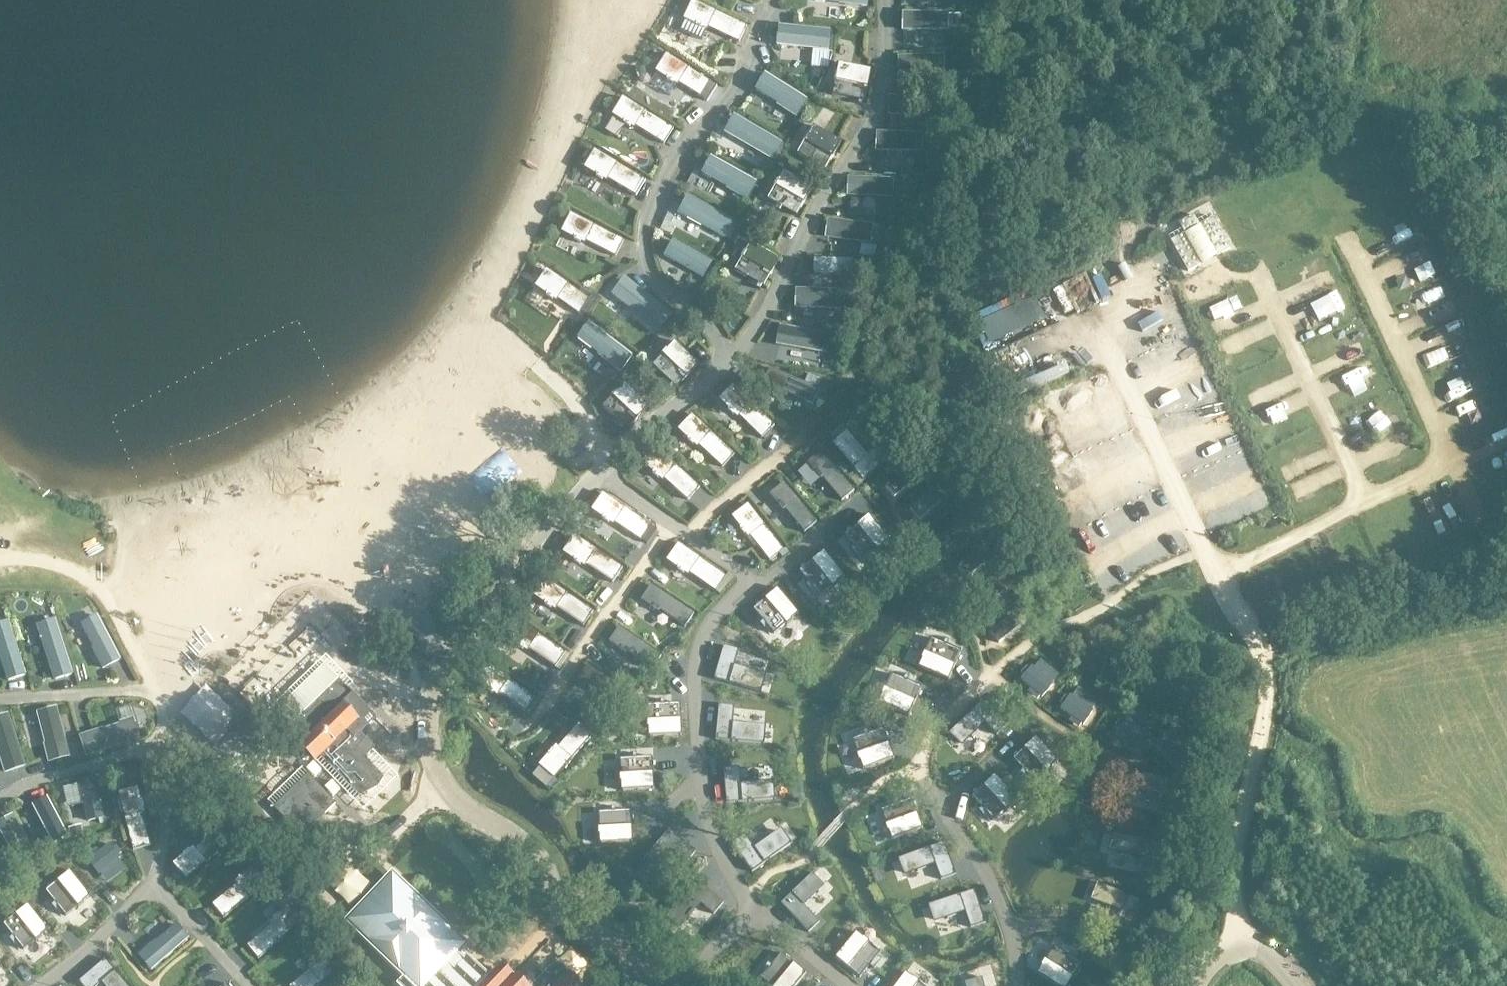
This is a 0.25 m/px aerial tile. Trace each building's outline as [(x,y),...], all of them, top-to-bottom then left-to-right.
[(693,1),(685,18),(697,24),(696,26),(702,29),(703,27),(707,29),(707,28),(739,42),(746,26),(693,1)] [(930,30),(946,31),(946,14),(904,14),(904,30),(930,30)] [(790,47),(790,45),(831,49),(832,31),(782,27),(782,35),(780,35),(779,46),(790,47)] [(667,54),(657,71),(668,78),(667,79),(672,83),(674,81),(677,84),(677,83),(707,101),(716,86),(667,54)] [(942,73),(941,56),(899,57),(899,74),(942,73)] [(834,81),(831,96),(864,103),(871,71),(838,64),(836,74),(834,74),(833,81),(834,81)] [(785,105),(784,107),(798,116),(808,99),(767,74),(764,79),(761,80),(757,87),(758,91),(765,95),(767,95),(785,105)] [(933,99),(891,97),(890,114),(932,116),(933,99)] [(623,98),(613,114),(624,121),(623,123),(629,127),(630,125),(634,127),(634,126),(664,144),(672,129),(623,98)] [(725,133),(735,138),(736,137),(772,157),(780,141),(736,117),(733,124),(731,123),(725,133)] [(803,141),(795,154),(824,171),(841,143),(812,126),(806,135),(805,134),(801,141),(803,141)] [(919,135),(877,133),(876,149),(918,151),(919,135)] [(595,151),(586,167),(597,174),(596,175),(602,179),(603,177),(606,179),(607,179),(636,196),(645,180),(595,151)] [(704,175),(711,179),(713,178),(731,188),(730,190),(745,199),(755,181),(712,158),(709,163),(707,164),(703,171),(704,175)] [(783,171),(778,181),(777,180),(773,186),(774,187),(767,200),(796,216),(812,188),(783,171)] [(891,180),(849,179),(848,195),(891,197),(891,180)] [(689,217),(725,236),(733,221),(689,197),(685,204),(684,203),(679,213),(689,218),(689,217)] [(571,214),(563,231),(574,237),(573,239),(580,242),(581,240),(584,242),(584,241),(615,257),(623,240),(571,214)] [(1199,225),(1197,221),(1193,215),(1178,223),(1182,229),(1184,234),(1199,225)] [(1199,225),(1217,255),(1230,248),(1213,217),(1212,217),(1199,225)] [(829,221),(827,237),(869,242),(871,226),(829,221)] [(1184,233),(1171,241),(1170,241),(1188,272),(1201,264),(1184,233)] [(676,262),(703,277),(711,263),(674,242),(672,246),(671,246),(665,257),(676,263),(676,262)] [(744,251),(740,257),(742,258),(734,271),(764,287),(780,259),(750,242),(745,252),(744,251)] [(850,274),(850,262),(814,261),(814,273),(850,274)] [(548,271),(536,288),(558,304),(560,302),(581,315),(591,300),(548,271)] [(626,282),(621,288),(619,287),(612,295),(621,302),(622,300),(655,326),(665,313),(626,282)] [(797,291),(797,307),(839,308),(840,292),(797,291)] [(583,329),(578,336),(579,340),(585,345),(588,344),(600,353),(598,355),(621,372),(633,356),(589,324),(585,329),(583,329)] [(827,353),(830,336),(780,327),(777,344),(827,353)] [(666,348),(661,354),(662,355),(652,365),(676,389),(698,365),(674,342),(667,349),(666,348)] [(801,363),(804,378),(845,369),(842,354),(801,363)] [(769,369),(762,385),(782,393),(782,392),(812,405),(818,390),(769,369)] [(624,384),(617,391),(616,390),(611,395),(612,396),(602,407),(626,430),(649,407),(624,384)] [(733,386),(719,400),(728,409),(727,410),(732,415),(734,414),(737,417),(738,415),(762,439),(774,426),(733,386)] [(692,416),(679,430),(688,439),(687,440),(692,445),(694,444),(696,446),(698,445),(722,468),(734,455),(692,416)] [(846,432),(831,445),(863,482),(888,461),(876,448),(867,456),(846,432)] [(657,449),(644,464),(653,472),(652,474),(657,479),(659,477),(661,480),(663,478),(687,501),(699,488),(657,449)] [(821,452),(807,464),(821,479),(822,478),(842,501),(854,491),(821,452)] [(921,481),(903,465),(884,487),(903,503),(921,481)] [(784,484),(770,495),(784,511),(785,510),(804,533),(817,522),(784,484)] [(947,506),(930,490),(911,512),(929,528),(947,506)] [(603,494),(592,510),(602,517),(601,519),(607,523),(609,521),(612,523),(613,522),(640,540),(650,526),(603,494)] [(748,505),(733,517),(740,527),(739,528),(744,534),(745,533),(747,536),(749,535),(770,561),(783,551),(748,505)] [(868,515),(844,535),(865,561),(889,540),(868,515)] [(575,536),(564,552),(574,559),(573,561),(579,565),(580,563),(584,566),(585,564),(612,583),(622,568),(575,536)] [(678,545),(667,560),(677,568),(676,569),(683,574),(684,572),(687,574),(688,572),(716,591),(725,577),(678,545)] [(993,563),(976,548),(957,570),(975,585),(993,563)] [(823,551),(799,571),(819,597),(844,577),(824,551),(823,551)] [(1011,591),(993,575),(974,597),(993,613),(1011,591)] [(545,580),(534,596),(545,603),(544,604),(550,609),(551,607),(554,609),(555,607),(583,626),(593,612),(545,580)] [(652,586),(642,601),(659,612),(660,611),(685,628),(694,615),(652,586)] [(777,588),(753,609),(774,634),(798,614),(777,588)] [(1025,621),(1007,606),(988,628),(1006,644),(1025,621)] [(609,634),(623,619),(615,612),(601,627),(609,634)] [(94,653),(102,669),(120,659),(97,616),(92,620),(89,619),(82,623),(81,627),(85,634),(87,634),(94,647),(98,648),(96,652),(94,653)] [(48,623),(46,622),(39,624),(37,628),(39,636),(41,637),(53,674),(70,669),(55,621),(48,623)] [(517,621),(506,637),(517,644),(515,646),(522,650),(523,648),(526,651),(527,649),(555,668),(564,653),(517,621)] [(23,671),(8,622),(2,624),(0,624),(0,656),(6,676),(23,671)] [(619,628),(609,643),(626,654),(627,653),(652,670),(661,657),(619,628)] [(314,631),(292,653),(289,650),(264,676),(285,696),(331,647),(314,631)] [(961,651),(931,638),(918,668),(948,681),(961,651)] [(776,641),(768,649),(785,668),(794,660),(776,641)] [(757,690),(764,666),(728,655),(721,679),(757,690)] [(661,678),(672,661),(663,656),(653,673),(661,678)] [(1061,677),(1040,660),(1022,681),(1043,699),(1061,677)] [(487,664),(476,680),(486,687),(485,689),(491,694),(492,692),(495,694),(497,693),(524,712),(534,698),(487,664)] [(385,778),(366,759),(376,749),(361,733),(377,718),(349,689),(348,690),(338,680),(324,666),(276,712),(290,726),(290,727),(360,798),(379,788),(385,778)] [(588,667),(578,682),(595,693),(596,692),(621,708),(630,695),(588,667)] [(676,693),(688,679),(679,671),(667,685),(676,693)] [(908,717),(921,687),(891,674),(878,703),(908,717)] [(1102,706),(1081,689),(1063,710),(1084,728),(1102,706)] [(648,737),(681,736),(680,704),(647,705),(648,737)] [(734,707),(718,705),(715,740),(764,744),(765,726),(732,723),(734,707)] [(1143,719),(1163,724),(1165,713),(1145,709),(1143,719)] [(40,713),(38,716),(40,724),(42,725),(46,739),(48,741),(47,745),(44,745),(49,762),(67,758),(55,711),(50,712),(48,711),(40,713)] [(1155,731),(1133,713),(1115,735),(1137,753),(1155,731)] [(2,748),(1,752),(0,752),(0,759),(4,773),(23,767),(6,717),(1,719),(0,718),(0,747),(2,748)] [(954,736),(973,759),(996,741),(975,717),(954,736)] [(102,730),(82,736),(89,754),(137,737),(135,732),(136,730),(134,722),(130,720),(123,723),(122,725),(108,730),(106,733),(102,732),(102,730)] [(547,758),(539,768),(554,780),(591,737),(578,725),(556,751),(555,749),(552,752),(551,751),(546,757),(547,758)] [(894,759),(883,729),(852,740),(863,770),(894,759)] [(23,764),(38,761),(33,731),(18,733),(23,764)] [(1197,749),(1176,731),(1158,752),(1179,771),(1197,749)] [(1058,765),(1038,742),(1016,762),(1036,785),(1058,765)] [(619,759),(621,791),(653,790),(654,789),(652,757),(619,759)] [(766,773),(728,774),(728,800),(767,799),(766,773)] [(308,775),(273,808),(298,834),(333,801),(308,775)] [(1022,808),(993,779),(973,799),(1000,828),(1022,808)] [(1166,787),(1139,781),(1134,804),(1159,812),(1166,787)] [(136,791),(118,796),(134,851),(150,846),(141,814),(143,814),(142,810),(144,809),(142,802),(140,803),(136,791)] [(80,819),(114,808),(110,797),(76,808),(80,819)] [(922,829),(911,799),(880,810),(892,840),(922,829)] [(206,827),(220,820),(213,806),(199,812),(206,827)] [(634,828),(643,837),(666,816),(657,806),(634,828)] [(632,843),(631,811),(598,812),(599,844),(632,843)] [(45,824),(64,856),(76,849),(58,817),(45,824)] [(775,822),(741,846),(744,850),(757,868),(789,843),(775,822)] [(908,848),(918,857),(937,838),(927,828),(908,848)] [(184,857),(174,865),(187,879),(231,843),(220,829),(194,851),(193,849),(190,852),(189,850),(183,855),(184,857)] [(685,864),(695,852),(669,830),(638,867),(651,877),(671,852),(685,864)] [(1155,848),(1122,841),(1116,870),(1149,876),(1155,848)] [(943,851),(905,861),(912,886),(951,876),(943,851)] [(238,885),(213,906),(224,919),(268,883),(255,868),(246,876),(245,874),(239,879),(240,881),(237,883),(238,885)] [(213,896),(232,879),(223,869),(204,885),(213,896)] [(69,870),(44,890),(65,916),(77,906),(78,907),(84,903),(83,902),(91,897),(69,870)] [(781,904),(809,933),(819,922),(803,906),(824,886),(812,874),(781,904)] [(516,976),(507,985),(494,974),(491,978),(457,945),(461,941),(398,881),(394,885),(389,881),(355,917),(359,921),(355,925),(408,976),(399,985),(401,985),(526,985),(516,976)] [(713,915),(723,903),(697,881),(666,918),(678,928),(699,903),(713,915)] [(1137,905),(1100,890),(1090,914),(1126,929),(1137,905)] [(970,900),(935,909),(942,934),(977,925),(970,900)] [(28,904),(3,924),(23,950),(36,940),(37,941),(42,937),(42,936),(49,930),(28,904)] [(273,925),(247,947),(258,960),(302,923),(290,908),(280,916),(279,915),(273,920),(275,921),(272,924),(273,925)] [(848,917),(827,931),(835,943),(856,929),(848,917)] [(148,940),(146,938),(133,949),(146,964),(183,932),(179,928),(179,925),(173,919),(170,919),(163,924),(163,927),(152,936),(151,940),(148,940)] [(835,958),(860,978),(880,953),(856,932),(835,958)] [(302,939),(267,962),(275,974),(309,951),(302,939)] [(1053,947),(1036,974),(1056,985),(1068,985),(1081,965),(1053,947)] [(806,974),(781,953),(760,979),(769,985),(796,985),(806,974)] [(292,985),(319,985),(339,969),(327,954),(317,962),(316,961),(310,966),(311,967),(308,970),(310,971),(292,985)] [(79,982),(82,985),(98,985),(101,983),(103,985),(128,985),(105,959),(79,982)] [(555,962),(533,985),(581,985),(555,962)] [(905,973),(895,985),(922,985),(905,973)] [(981,978),(966,982),(967,985),(984,985),(981,978)]
